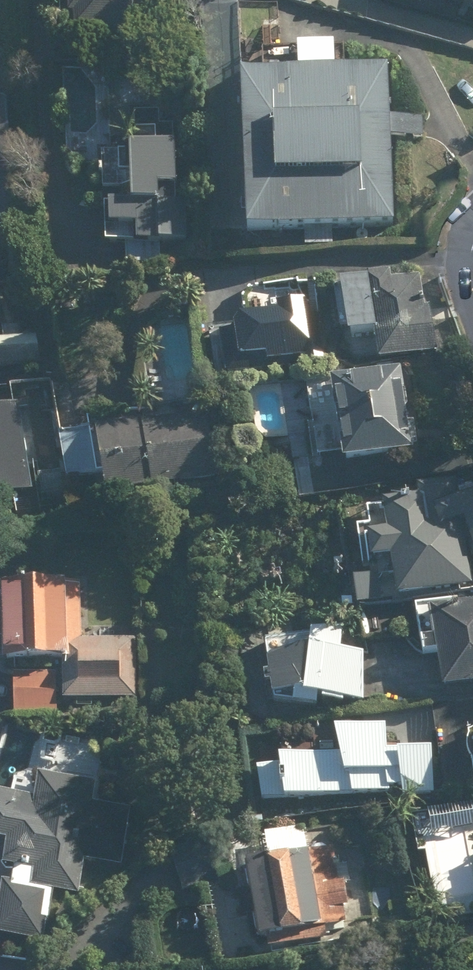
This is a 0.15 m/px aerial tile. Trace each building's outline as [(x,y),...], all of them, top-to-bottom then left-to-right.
[(81,12),(88,12),(88,24),(140,25),(140,0),(81,0),(81,12)] [(382,75),(246,77),(248,234),(385,232),(382,75)] [(0,81),(0,140),(3,141),(19,86),(0,81)] [(193,240),(196,140),(102,137),(102,130),(77,129),(76,163),(108,164),(106,237),(193,240)] [(433,270),(341,279),(349,360),(440,351),(433,270)] [(323,355),(320,315),(311,316),(310,299),(287,300),(288,313),(248,316),(251,356),(274,354),(275,358),(323,355)] [(44,362),(38,311),(0,315),(0,367),(44,362)] [(410,368),(346,378),(357,455),(421,445),(410,368)] [(19,464),(0,378),(0,467),(19,464)] [(215,417),(72,428),(75,475),(108,472),(109,489),(220,480),(215,417)] [(422,482),(424,494),(385,501),(402,594),(472,582),(472,555),(472,553),(472,473),(422,482)] [(0,552),(0,642),(47,639),(49,668),(122,663),(118,603),(71,607),(67,548),(0,552)] [(428,650),(448,647),(452,682),(472,679),(472,593),(421,599),(428,650)] [(348,627),(271,627),(271,697),(375,697),(375,653),(348,652),(348,627)] [(346,744),(291,746),(292,760),(267,762),(268,797),(440,789),(438,746),(398,748),(397,721),(345,723),(346,744)] [(45,770),(42,794),(5,789),(0,825),(0,835),(19,837),(15,865),(32,867),(29,888),(13,886),(6,931),(53,937),(60,886),(88,890),(93,853),(126,858),(133,808),(100,803),(104,778),(45,770)] [(355,904),(351,881),(335,883),(329,846),(257,857),(268,932),(340,921),(338,906),(355,904)]
